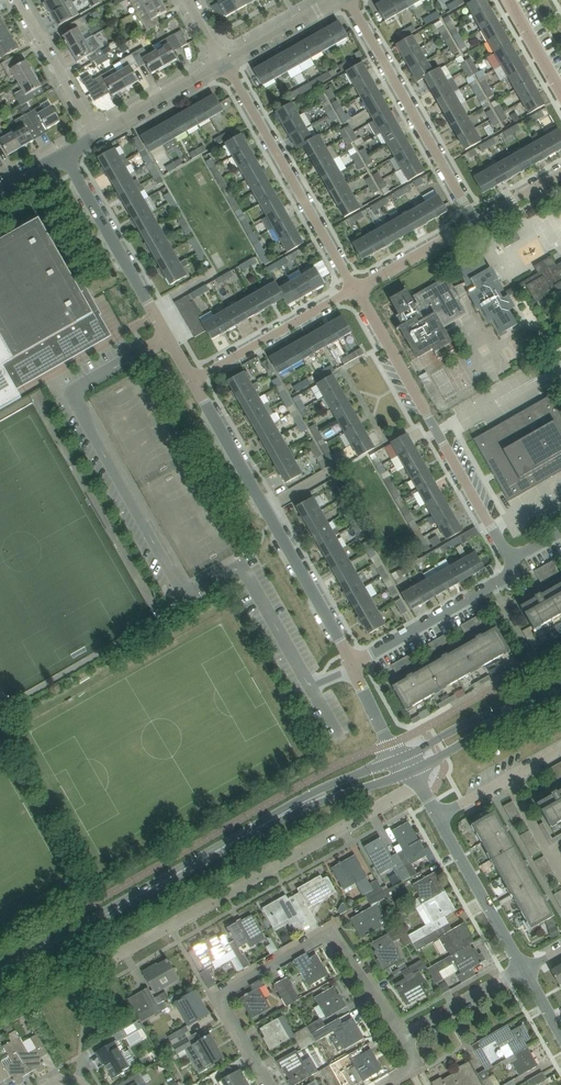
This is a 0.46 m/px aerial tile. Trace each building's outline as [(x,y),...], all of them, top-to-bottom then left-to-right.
[(71,0),(49,0),(45,2),(46,2),(44,3),(48,10),(50,9),(52,14),(66,5),(73,2),(71,0)] [(133,4),(136,11),(144,7),(156,0),(130,0),(133,4)] [(136,11),(141,19),(148,31),(160,24),(160,23),(158,24),(154,19),(167,12),(160,0),(156,0),(136,11)] [(221,1),(212,6),(219,19),(225,15),(226,17),(237,10),(231,0),(223,0),(221,1)] [(249,4),(247,0),(231,0),(237,10),(249,4)] [(376,5),(385,21),(397,14),(389,0),(386,0),(376,5)] [(397,14),(409,7),(405,0),(389,0),(397,14)] [(474,17),(490,8),(485,0),(476,0),(467,5),(474,17)] [(447,6),(450,11),(457,7),(454,2),(447,6)] [(70,12),(66,5),(52,14),(59,26),(80,14),(76,8),(70,12)] [(474,17),(481,29),(497,20),(490,8),(474,17)] [(97,11),(91,14),(94,20),(100,17),(97,11)] [(437,12),(430,16),(433,21),(440,17),(437,12)] [(426,25),(433,21),(430,16),(423,20),(426,25)] [(73,31),(63,37),(66,42),(65,42),(66,44),(67,44),(70,49),(86,41),(93,36),(86,24),(82,17),(75,21),(72,23),(72,24),(75,30),(73,31)] [(481,29),(488,41),(504,32),(497,20),(481,29)] [(450,31),(456,28),(451,21),(446,24),(450,31)] [(327,29),(336,45),(348,38),(339,22),(327,29)] [(413,25),(406,29),(409,35),(416,30),(413,25)] [(0,29),(0,43),(11,37),(5,26),(0,29)] [(443,26),(438,29),(442,36),(447,33),(443,26)] [(323,52),(336,45),(327,29),(314,36),(323,52)] [(402,39),(409,35),(406,29),(399,33),(402,39)] [(495,53),(510,44),(504,32),(488,41),(495,53)] [(453,36),(457,43),(462,40),(458,33),(453,36)] [(155,51),(164,67),(177,59),(173,52),(176,51),(182,47),(174,34),(169,37),(160,42),(162,47),(155,51)] [(86,41),(70,49),(77,63),(88,57),(90,56),(93,62),(101,57),(104,55),(102,51),(100,49),(97,43),(93,36),(86,41)] [(311,58),(323,52),(314,36),(302,43),(311,58)] [(404,58),(419,49),(417,45),(412,36),(406,40),(397,46),(404,58)] [(0,59),(2,58),(6,56),(18,49),(11,37),(0,43),(0,59)] [(445,41),(449,48),(454,45),(450,38),(445,41)] [(466,47),(462,40),(457,43),(461,50),(466,47)] [(299,65),(311,58),(302,43),(290,49),(299,65)] [(495,53),(502,66),(517,57),(510,44),(495,53)] [(454,45),(449,48),(453,55),(458,52),(454,45)] [(109,47),(102,51),(104,55),(106,54),(111,51),(109,47)] [(143,47),(132,54),(138,65),(144,62),(151,74),(164,67),(155,51),(148,55),(143,47)] [(287,72),(299,65),(290,49),(278,56),(287,72)] [(359,49),(354,52),(357,58),(362,55),(359,49)] [(419,49),(404,58),(410,70),(426,61),(419,49)] [(104,55),(101,57),(104,63),(110,60),(106,54),(104,55)] [(132,69),(138,65),(132,54),(120,61),(124,68),(117,72),(126,90),(132,86),(132,85),(139,81),(132,69)] [(14,56),(2,63),(10,78),(15,75),(19,83),(34,74),(26,61),(18,66),(16,63),(18,62),(14,56)] [(287,72),(278,56),(266,63),(275,79),(281,75),(284,80),(290,77),(287,72)] [(502,66),(509,78),(524,69),(517,57),(502,66)] [(346,62),(348,67),(355,64),(352,58),(346,62)] [(467,60),(466,61),(470,68),(475,65),(471,58),(467,60)] [(417,82),(424,78),(433,73),(426,61),(410,70),(417,82)] [(460,64),(464,71),(470,68),(466,61),(460,64)] [(348,67),(346,62),(338,66),(341,72),(348,67)] [(263,86),(275,79),(266,63),(254,70),(263,86)] [(346,72),(353,84),(369,75),(362,63),(346,72)] [(475,65),(470,68),(474,75),(475,74),(479,72),(475,65)] [(91,75),(82,80),(95,102),(111,92),(112,94),(112,95),(111,97),(113,99),(115,100),(122,96),(122,94),(121,93),(126,90),(117,73),(117,72),(115,68),(114,68),(102,76),(94,80),(91,75)] [(470,68),(464,71),(468,78),(472,76),(474,75),(470,68)] [(433,73),(424,78),(431,90),(447,81),(440,69),(433,73)] [(509,78),(515,90),(531,81),(524,69),(509,78)] [(328,72),(321,76),(324,81),(331,77),(328,72)] [(41,87),(34,74),(19,83),(23,90),(15,94),(21,106),(22,106),(34,99),(34,98),(32,99),(29,94),(41,87)] [(376,87),(369,75),(353,84),(360,97),(376,87)] [(314,80),(317,85),(324,81),(321,76),(314,80)] [(431,90),(438,102),(453,93),(447,81),(431,90)] [(486,81),(481,84),(485,91),(490,88),(486,81)] [(515,90),(522,102),(538,93),(531,81),(515,90)] [(297,90),(300,95),(307,91),(304,86),(297,90)] [(478,86),(472,89),(477,96),(482,93),(478,86)] [(367,109),(383,100),(376,87),(360,97),(367,109)] [(330,88),(325,91),(329,98),(335,95),(330,88)] [(489,98),(494,95),(490,88),(485,91),(489,98)] [(300,95),(297,90),(290,94),(293,99),(300,95)] [(321,103),(326,100),(322,93),(317,96),(321,103)] [(453,93),(438,102),(445,114),(460,105),(453,93)] [(486,100),(482,93),(477,96),(481,103),(486,100)] [(529,114),(535,110),(545,105),(538,93),(522,102),(529,114)] [(214,95),(202,102),(211,118),(223,111),(214,95)] [(281,106),(288,102),(285,97),(278,101),(281,106)] [(326,100),(321,103),(328,115),(333,112),(326,100)] [(337,100),(332,103),(336,110),(341,107),(337,100)] [(383,100),(367,109),(374,121),(390,112),(383,100)] [(199,125),(211,118),(202,102),(190,109),(199,125)] [(276,113),(283,125),(299,116),(292,104),(276,113)] [(467,117),(460,105),(445,114),(452,126),(467,117)] [(494,108),(498,115),(504,112),(500,105),(494,108)] [(42,120),(47,130),(60,122),(51,106),(44,111),(41,106),(27,114),(33,125),(42,120)] [(340,117),(345,114),(341,107),(336,110),(340,117)] [(199,125),(190,109),(178,116),(187,132),(199,125)] [(490,120),(496,117),(491,110),(486,113),(490,120)] [(537,120),(544,116),(541,111),(534,115),(537,120)] [(333,112),(328,115),(332,122),(337,119),(333,112)] [(374,121),(381,133),(397,124),(390,112),(374,121)] [(504,112),(498,115),(502,122),(508,119),(504,112)] [(33,125),(27,114),(14,121),(18,128),(12,132),(21,148),(34,141),(27,129),(33,125)] [(537,120),(534,115),(527,119),(530,124),(537,120)] [(178,116),(166,123),(175,139),(187,132),(178,116)] [(283,125),(290,137),(305,128),(299,116),(283,125)] [(452,126),(458,138),(474,129),(467,117),(452,126)] [(496,117),(490,120),(494,127),(500,124),(496,117)] [(162,146),(175,139),(166,123),(154,130),(162,146)] [(388,145),(404,136),(397,124),(381,133),(388,145)] [(517,124),(510,128),(513,134),(520,130),(517,124)] [(347,136),(350,134),(352,133),(348,125),(345,126),(342,128),(347,136)] [(297,149),(304,145),(312,140),(305,128),(290,137),(297,149)] [(347,136),(342,128),(337,131),(342,139),(347,136)] [(513,134),(510,128),(503,132),(506,138),(513,134)] [(21,148),(12,132),(4,136),(0,129),(0,144),(1,143),(8,156),(21,148)] [(481,141),(474,129),(458,138),(465,150),(481,141)] [(150,153),(162,146),(154,130),(141,137),(150,153)] [(556,152),(560,149),(560,133),(559,130),(547,136),(556,152)] [(228,132),(221,136),(224,141),(231,137),(228,132)] [(356,140),(352,133),(350,134),(347,136),(351,143),(354,141),(356,140)] [(544,159),(556,152),(547,136),(540,140),(537,134),(531,137),(535,143),(544,159)] [(225,144),(232,156),(248,147),(242,135),(225,144)] [(139,153),(139,152),(145,149),(137,136),(132,140),(139,153)] [(217,145),(224,141),(221,136),(214,140),(217,145)] [(304,145),(310,157),(326,148),(319,136),(312,140),(304,145)] [(342,139),(346,146),(351,143),(347,136),(342,139)] [(388,145),(395,157),(411,148),(404,136),(388,145)] [(493,138),(486,142),(489,147),(496,143),(493,138)] [(489,147),(486,142),(479,146),(482,151),(489,147)] [(532,166),(544,159),(535,143),(523,150),(532,166)] [(204,146),(197,150),(200,155),(207,151),(204,146)] [(255,159),(248,147),(232,156),(239,168),(255,159)] [(326,148),(310,157),(317,169),(333,160),(326,148)] [(360,151),(364,159),(369,156),(365,148),(360,151)] [(402,169),(417,160),(411,148),(395,157),(402,169)] [(115,149),(99,159),(104,167),(102,168),(104,172),(127,159),(123,154),(119,157),(115,149)] [(474,149),(467,153),(470,158),(477,154),(474,149)] [(193,159),(200,155),(197,150),(190,154),(193,159)] [(520,173),(532,166),(523,150),(511,157),(520,173)] [(351,156),(355,163),(361,160),(357,153),(351,156)] [(148,155),(143,158),(147,165),(152,162),(148,155)] [(373,163),(369,156),(364,159),(368,166),(373,163)] [(507,180),(520,173),(511,157),(498,164),(507,180)] [(127,159),(104,172),(107,177),(109,176),(113,184),(130,175),(126,168),(130,166),(127,159)] [(180,159),(173,163),(176,169),(183,165),(180,159)] [(206,162),(210,169),(216,166),(212,159),(206,162)] [(239,168),(246,180),(262,171),(255,159),(239,168)] [(317,169),(324,181),(339,173),(333,160),(317,169)] [(361,160),(355,163),(359,170),(365,167),(361,160)] [(408,181),(415,177),(424,172),(417,160),(402,169),(408,181)] [(173,163),(166,167),(169,173),(176,169),(173,163)] [(495,187),(507,180),(498,164),(486,171),(495,187)] [(155,168),(150,171),(154,178),(159,175),(155,168)] [(218,171),(213,174),(217,181),(222,178),(218,171)] [(246,180),(253,192),(269,183),(262,171),(246,180)] [(483,194),(495,187),(486,171),(474,178),(483,194)] [(373,175),(377,183),(383,180),(379,172),(373,175)] [(324,181),(331,193),(346,185),(339,173),(324,181)] [(113,184),(118,192),(116,193),(119,197),(142,185),(139,180),(134,183),(130,175),(113,184)] [(158,185),(163,182),(159,175),(154,178),(158,185)] [(369,187),(375,184),(370,177),(365,180),(369,187)] [(226,185),(222,178),(217,181),(221,188),(226,185)] [(424,183),(421,178),(414,182),(417,187),(424,183)] [(387,187),(383,180),(377,183),(381,190),(387,187)] [(276,195),(269,183),(253,192),(260,204),(276,195)] [(378,191),(375,184),(369,187),(373,194),(378,191)] [(142,185),(119,197),(122,202),(123,201),(128,209),(144,200),(140,192),(144,190),(142,185)] [(331,193),(338,206),(353,197),(346,185),(331,193)] [(402,189),(405,194),(412,190),(409,185),(402,189)] [(397,198),(405,194),(402,189),(394,193),(397,198)] [(164,196),(168,203),(173,200),(169,193),(164,196)] [(232,195),(227,198),(231,205),(236,202),(232,195)] [(260,204),(267,217),(283,207),(276,195),(260,204)] [(426,203),(435,219),(447,212),(438,196),(426,203)] [(353,197),(338,206),(344,218),(360,209),(353,197)] [(385,198),(378,202),(381,208),(388,204),(385,198)] [(144,200),(128,209),(132,217),(131,218),(133,223),(151,213),(144,200)] [(177,207),(173,200),(168,203),(172,210),(177,207)] [(240,208),(236,202),(231,205),(234,211),(240,208)] [(374,212),(381,208),(378,202),(371,207),(374,212)] [(423,225),(435,219),(426,203),(414,210),(423,225)] [(290,219),(283,207),(267,217),(273,229),(290,219)] [(411,232),(423,225),(414,210),(402,216),(411,232)] [(361,212),(354,216),(357,221),(364,217),(361,212)] [(151,213),(133,223),(136,227),(137,226),(142,234),(158,225),(151,213)] [(16,388),(106,337),(93,316),(97,313),(98,314),(99,314),(98,311),(97,311),(96,310),(91,300),(90,298),(83,287),(84,287),(82,285),(79,279),(75,282),(71,274),(70,272),(69,272),(63,261),(62,259),(55,248),(56,248),(54,245),(54,246),(48,234),(47,232),(46,232),(40,221),(39,218),(36,215),(21,223),(19,224),(19,225),(20,225),(22,229),(0,241),(0,410),(22,398),(16,388)] [(350,225),(357,221),(354,216),(347,220),(350,225)] [(390,223),(399,239),(411,232),(402,216),(390,223)] [(183,228),(188,225),(184,218),(178,221),(183,228)] [(240,222),(245,229),(250,226),(246,219),(240,222)] [(273,229),(280,241),(297,231),(290,219),(273,229)] [(377,230),(387,246),(399,239),(390,223),(377,230)] [(166,238),(158,225),(142,234),(146,242),(145,243),(148,248),(166,238)] [(192,232),(188,225),(183,228),(187,235),(192,232)] [(254,233),(250,226),(245,229),(248,236),(254,233)] [(374,253),(387,246),(377,230),(365,237),(374,253)] [(303,244),(297,231),(280,241),(287,253),(294,249),(303,244)] [(257,238),(254,233),(248,236),(251,241),(257,238)] [(362,260),(374,253),(365,237),(364,238),(362,234),(358,236),(360,240),(353,244),(362,260)] [(505,248),(511,245),(506,235),(500,239),(505,248)] [(198,243),(195,237),(189,240),(188,241),(190,245),(193,246),(198,243)] [(173,250),(166,238),(148,248),(150,252),(152,251),(156,260),(173,250)] [(193,246),(197,253),(202,250),(198,243),(193,246)] [(259,243),(254,246),(255,247),(258,253),(264,250),(262,248),(259,243)] [(173,250),(156,260),(161,268),(160,269),(162,273),(180,263),(173,250)] [(202,250),(197,253),(201,260),(206,257),(202,250)] [(270,262),(264,250),(258,253),(265,265),(270,262)] [(298,250),(291,254),(294,260),(301,256),(298,250)] [(468,314),(460,299),(468,295),(478,311),(479,310),(488,324),(490,323),(492,322),(500,337),(507,333),(506,331),(517,325),(509,311),(515,308),(509,297),(506,292),(500,295),(498,291),(500,289),(498,285),(495,286),(493,283),(498,279),(491,268),(488,270),(479,254),(478,254),(479,255),(471,259),(470,258),(458,265),(465,283),(454,288),(447,277),(411,298),(405,287),(404,288),(406,291),(391,300),(400,315),(396,317),(396,318),(397,317),(402,326),(396,329),(397,330),(400,328),(417,358),(432,349),(436,356),(437,356),(435,352),(450,343),(438,323),(441,322),(444,327),(468,314)] [(506,292),(509,297),(526,286),(529,291),(536,302),(552,293),(551,291),(552,291),(551,289),(555,287),(557,291),(558,291),(560,297),(560,262),(556,265),(551,256),(534,266),(535,269),(536,269),(539,273),(506,292)] [(289,262),(286,257),(278,262),(281,267),(289,262)] [(247,262),(250,267),(257,263),(254,258),(247,262)] [(170,284),(171,285),(187,276),(183,268),(190,264),(187,259),(180,263),(162,273),(165,277),(166,277),(170,284)] [(240,266),(243,271),(250,267),(247,262),(240,266)] [(275,270),(280,268),(281,267),(278,262),(272,265),(275,271),(275,270)] [(312,291),(324,284),(321,278),(315,268),(305,274),(303,276),(312,291)] [(223,275),(226,281),(233,276),(230,271),(223,275)] [(223,275),(219,278),(216,279),(219,285),(226,281),(223,275)] [(303,276),(291,283),(300,298),(312,291),(303,276)] [(287,305),(300,298),(291,283),(289,279),(284,282),(286,285),(279,289),(283,298),(287,305)] [(274,282),(262,289),(271,305),(283,298),(279,289),(276,285),(274,282)] [(209,290),(206,285),(199,289),(202,294),(209,290)] [(202,294),(199,289),(192,293),(195,298),(202,294)] [(262,289),(250,296),(259,312),(271,305),(262,289)] [(190,302),(190,301),(187,296),(175,303),(178,309),(190,302)] [(247,319),(259,312),(250,296),(238,303),(247,319)] [(193,308),(190,303),(190,302),(178,309),(181,314),(193,308)] [(235,326),(247,319),(238,303),(227,310),(235,326)] [(185,320),(197,313),(193,308),(181,314),(185,320)] [(224,333),(235,326),(227,310),(215,317),(224,333)] [(197,315),(197,313),(185,320),(188,326),(200,319),(197,315)] [(203,324),(203,325),(207,331),(212,339),(224,333),(215,317),(203,324)] [(342,317),(330,323),(339,339),(352,332),(342,317)] [(203,325),(203,324),(200,319),(188,326),(191,332),(203,325)] [(327,346),(339,339),(330,323),(318,330),(327,346)] [(195,337),(207,331),(203,325),(191,332),(195,337)] [(318,330),(306,337),(315,353),(327,346),(318,330)] [(303,360),(315,353),(306,337),(294,344),(303,360)] [(294,344),(282,351),(291,367),(303,360),(294,344)] [(355,352),(358,357),(364,354),(361,348),(355,352)] [(279,374),(291,367),(282,351),(270,358),(279,374)] [(348,355),(352,361),(358,357),(355,352),(348,355)] [(341,359),(345,365),(352,361),(348,355),(341,359)] [(274,372),(273,369),(267,360),(261,363),(269,376),(274,372)] [(324,369),(328,375),(335,370),(331,365),(324,369)] [(321,379),(328,375),(324,369),(317,373),(321,379)] [(229,383),(229,382),(233,390),(232,391),(234,395),(252,385),(245,372),(228,382),(229,383)] [(320,391),(324,397),(340,387),(333,375),(317,384),(311,388),(314,394),(320,391)] [(272,381),(276,388),(282,385),(277,378),(272,381)] [(308,379),(301,383),(304,388),(311,384),(308,379)] [(259,398),(255,391),(259,388),(256,383),(252,385),(234,395),(237,400),(238,399),(243,407),(259,398)] [(297,392),(304,388),(301,383),(293,387),(297,392)] [(324,397),(331,409),(347,400),(340,387),(324,397)] [(279,393),(283,401),(289,398),(285,390),(279,393)] [(513,417),(512,417),(512,418),(505,422),(504,422),(496,427),(496,426),(495,427),(492,429),(491,429),(491,430),(483,434),(482,434),(482,435),(475,439),(474,438),(473,439),(508,501),(560,471),(560,414),(550,395),(549,396),(549,397),(538,403),(537,403),(530,408),(530,407),(529,408),(522,412),(521,412),(520,413),(522,415),(514,419),(513,417)] [(263,405),(259,398),(243,407),(247,415),(246,416),(248,420),(271,408),(267,402),(263,405)] [(293,405),(289,398),(283,401),(287,408),(293,405)] [(354,412),(347,400),(331,409),(338,421),(354,412)] [(301,401),(296,404),(299,409),(305,407),(301,401)] [(309,415),(305,407),(299,409),(304,418),(309,415)] [(269,416),(274,413),(271,408),(248,420),(251,425),(253,424),(257,432),(273,423),(269,416)] [(338,421),(344,433),(360,424),(354,412),(338,421)] [(298,426),(303,423),(299,416),(294,419),(298,426)] [(281,436),(273,423),(257,432),(262,441),(260,442),(263,446),(281,436)] [(307,430),(303,423),(298,426),(302,433),(307,430)] [(344,433),(351,445),(367,436),(360,424),(344,433)] [(310,428),(314,435),(319,432),(315,425),(310,428)] [(323,439),(319,432),(314,435),(318,442),(323,439)] [(396,453),(398,455),(414,446),(407,434),(391,443),(396,453)] [(288,448),(281,436),(263,446),(265,450),(267,449),(271,458),(288,448)] [(374,448),(367,436),(351,445),(358,457),(374,448)] [(312,451),(317,448),(313,441),(308,444),(312,451)] [(321,447),(327,458),(332,455),(326,444),(321,447)] [(349,455),(351,459),(355,457),(351,446),(338,452),(340,455),(344,453),(346,457),(349,455)] [(421,458),(414,446),(398,455),(405,467),(421,458)] [(295,461),(288,448),(271,458),(276,466),(275,466),(277,471),(295,461)] [(321,455),(317,448),(312,451),(316,458),(321,455)] [(332,455),(327,458),(331,466),(334,471),(339,468),(336,462),(332,455)] [(378,458),(373,461),(377,468),(382,465),(378,458)] [(428,470),(421,458),(405,467),(412,480),(428,470)] [(302,474),(295,461),(277,471),(280,475),(281,475),(286,482),(285,482),(286,483),(302,474)] [(386,472),(382,465),(377,468),(381,475),(386,472)] [(435,483),(428,470),(412,480),(419,492),(435,483)] [(327,482),(338,501),(343,498),(333,479),(327,482)] [(392,482),(386,485),(390,492),(396,489),(392,482)] [(419,492),(426,504),(441,495),(435,483),(419,492)] [(396,489),(390,492),(395,499),(400,496),(396,489)] [(448,507),(441,495),(426,504),(432,516),(448,507)] [(300,516),(303,521),(321,511),(313,498),(297,507),(297,508),(298,508),(302,515),(300,516)] [(347,505),(343,498),(338,501),(342,508),(347,505)] [(405,506),(400,509),(404,516),(410,513),(405,506)] [(455,519),(448,507),(432,516),(439,528),(455,519)] [(352,526),(357,523),(354,516),(350,510),(345,513),(348,519),(350,523),(352,526)] [(328,523),(321,511),(303,521),(306,525),(307,525),(312,532),(328,523)] [(408,523),(414,520),(410,513),(404,516),(408,523)] [(462,531),(455,519),(439,528),(446,540),(462,531)] [(317,546),(335,536),(339,533),(336,528),(332,530),(328,523),(312,532),(316,541),(315,542),(317,546)] [(356,533),(362,530),(357,523),(352,526),(356,533)] [(475,527),(463,534),(467,542),(479,535),(475,527)] [(419,530),(414,533),(418,540),(423,537),(419,530)] [(342,548),(335,536),(317,546),(320,551),(321,550),(326,558),(342,548)] [(437,536),(429,540),(433,546),(441,542),(437,536)] [(423,537),(418,540),(425,552),(430,549),(423,537)] [(458,537),(452,541),(455,546),(461,542),(458,537)] [(366,551),(372,548),(368,541),(362,544),(366,551)] [(448,550),(455,546),(452,541),(444,545),(448,550)] [(349,561),(342,548),(326,558),(330,565),(329,566),(332,571),(349,561)] [(372,548),(366,551),(371,558),(376,555),(372,548)] [(435,550),(427,554),(430,560),(438,555),(435,550)] [(475,553),(463,560),(472,575),(484,569),(475,553)] [(424,564),(430,560),(427,554),(420,558),(424,564)] [(459,582),(472,575),(463,560),(450,567),(459,582)] [(336,575),(340,583),(357,574),(349,561),(332,571),(334,576),(336,575)] [(406,573),(419,566),(416,561),(403,568),(406,573)] [(555,565),(553,561),(534,571),(535,572),(535,571),(542,583),(541,583),(541,584),(560,573),(559,573),(554,566),(555,565)] [(382,566),(377,569),(381,577),(386,574),(382,566)] [(450,567),(438,573),(447,589),(459,582),(450,567)] [(399,577),(406,573),(403,568),(396,572),(399,577)] [(435,596),(447,589),(438,573),(426,580),(435,596)] [(364,586),(357,574),(340,583),(345,591),(343,592),(346,597),(364,586)] [(390,581),(386,574),(381,577),(385,584),(390,581)] [(414,587),(423,603),(435,596),(426,580),(414,587)] [(350,600),(355,608),(371,599),(364,586),(346,597),(349,601),(350,600)] [(398,593),(393,586),(388,589),(392,596),(398,593)] [(560,615),(560,597),(555,586),(541,595),(540,594),(535,597),(535,598),(520,606),(534,630),(560,615)] [(411,610),(423,603),(414,587),(402,594),(411,610)] [(378,612),(371,599),(355,608),(359,616),(358,617),(360,622),(378,612)] [(402,615),(408,612),(401,599),(395,602),(402,615)] [(386,624),(380,615),(378,612),(360,622),(363,626),(364,625),(369,634),(386,624)] [(465,634),(480,626),(483,624),(483,623),(482,624),(478,616),(479,616),(460,626),(461,626),(466,633),(465,634)] [(462,647),(475,671),(510,651),(496,627),(481,635),(481,634),(475,637),(476,639),(462,647)] [(532,633),(529,627),(522,631),(526,637),(528,635),(532,643),(530,645),(537,641),(532,633)] [(445,635),(444,635),(426,645),(426,646),(427,645),(431,653),(430,653),(431,654),(449,643),(448,643),(444,636),(445,635)] [(530,645),(532,649),(549,639),(547,635),(537,641),(530,645)] [(447,654),(441,657),(442,658),(427,666),(441,690),(475,671),(462,647),(447,655),(447,654)] [(396,673),(411,665),(414,663),(413,663),(409,656),(410,655),(391,665),(392,665),(397,672),(396,673)] [(509,669),(518,664),(516,660),(507,665),(509,669)] [(392,686),(406,710),(441,690),(427,666),(412,675),(412,674),(406,677),(407,678),(392,686)] [(481,681),(483,685),(491,680),(489,676),(481,681)] [(474,689),(483,685),(481,681),(472,685),(474,689)] [(446,700),(449,704),(457,699),(455,695),(446,700)] [(438,704),(440,709),(449,704),(446,700),(438,704)] [(411,720),(412,721),(413,724),(422,719),(419,715),(411,720)] [(560,778),(560,762),(551,768),(558,780),(560,778)] [(537,803),(550,827),(560,821),(560,789),(557,792),(557,790),(551,794),(552,795),(537,803)] [(513,801),(503,806),(513,823),(522,817),(513,801)] [(504,826),(495,811),(471,825),(491,860),(515,846),(507,832),(508,831),(505,826),(504,826)] [(403,850),(397,853),(411,877),(416,874),(408,859),(423,850),(424,849),(419,841),(421,840),(421,839),(416,842),(414,838),(417,837),(408,822),(392,831),(403,850)] [(543,823),(539,825),(550,845),(560,839),(560,834),(552,839),(543,823)] [(541,851),(529,831),(520,836),(521,836),(530,851),(529,852),(532,856),(541,851)] [(381,838),(364,847),(370,857),(380,875),(394,867),(402,882),(411,877),(397,853),(392,856),(391,857),(381,838)] [(424,849),(423,850),(426,854),(427,856),(432,853),(428,846),(424,849)] [(535,881),(534,879),(526,866),(528,866),(524,860),(523,861),(515,846),(491,860),(511,894),(535,881)] [(332,868),(331,868),(337,878),(343,888),(357,880),(364,894),(367,899),(383,890),(377,880),(370,884),(366,878),(367,877),(360,864),(355,855),(354,855),(355,856),(345,862),(344,862),(345,864),(343,865),(340,862),(338,863),(339,864),(332,868)] [(546,882),(555,876),(544,856),(535,861),(535,862),(536,861),(544,877),(546,882)] [(426,877),(416,883),(423,895),(418,899),(421,905),(422,904),(440,894),(438,889),(443,886),(435,872),(426,877)] [(302,911),(303,912),(311,926),(317,922),(309,908),(336,892),(328,877),(323,879),(321,876),(309,882),(309,884),(298,890),(298,889),(297,889),(299,893),(294,896),(302,911)] [(535,881),(511,894),(531,929),(554,916),(546,901),(547,900),(544,895),(543,895),(535,881)] [(388,900),(402,892),(397,884),(384,892),(388,900)] [(386,896),(383,890),(367,899),(371,905),(376,903),(386,896)] [(425,925),(408,935),(412,941),(413,943),(438,929),(434,922),(444,917),(446,915),(455,910),(447,896),(446,897),(443,892),(440,894),(422,904),(425,909),(432,922),(425,925)] [(303,912),(302,911),(296,914),(286,895),(263,909),(273,928),(296,915),(304,930),(311,926),(303,912)] [(388,924),(383,916),(376,904),(372,907),(350,919),(356,928),(357,928),(363,938),(366,935),(367,936),(369,935),(369,934),(381,927),(388,924)] [(396,914),(399,918),(406,914),(403,910),(396,914)] [(408,918),(406,914),(399,918),(401,922),(408,918)] [(237,923),(228,928),(230,933),(229,933),(231,937),(232,936),(235,940),(229,943),(233,950),(232,950),(236,956),(243,969),(251,965),(244,953),(243,954),(241,952),(239,948),(247,943),(250,947),(265,939),(252,916),(242,921),(237,924),(237,923)] [(426,946),(439,939),(446,952),(449,951),(451,955),(457,952),(470,945),(467,940),(473,937),(465,923),(446,933),(446,934),(442,937),(438,929),(413,943),(417,951),(426,946)] [(402,925),(372,942),(376,950),(374,951),(378,959),(380,962),(379,963),(383,972),(389,968),(396,964),(399,969),(392,973),(394,976),(402,971),(409,968),(404,960),(403,960),(393,942),(400,938),(408,934),(407,932),(402,925)] [(218,938),(216,935),(201,943),(193,948),(206,970),(207,969),(214,966),(211,962),(226,953),(226,954),(227,954),(227,953),(232,950),(233,950),(229,943),(224,935),(218,938)] [(470,945),(457,952),(451,955),(428,968),(436,983),(443,979),(439,972),(453,964),(452,962),(454,961),(461,974),(458,976),(462,983),(473,976),(469,970),(480,964),(482,963),(482,962),(486,960),(482,953),(479,955),(475,948),(472,949),(470,945)] [(294,960),(309,986),(328,975),(324,967),(323,968),(316,955),(311,958),(311,957),(309,958),(306,953),(294,960)] [(143,972),(155,992),(170,983),(169,981),(177,977),(167,959),(165,960),(166,962),(157,967),(158,968),(154,971),(152,968),(143,972)] [(406,978),(395,984),(397,988),(399,992),(399,991),(407,1004),(426,993),(421,983),(424,981),(419,972),(427,967),(422,960),(409,968),(402,971),(406,978)] [(551,970),(559,984),(560,983),(560,964),(551,970)] [(206,970),(200,973),(209,989),(216,985),(207,969),(206,970)] [(287,977),(281,981),(293,1002),(299,998),(287,977)] [(253,991),(248,994),(248,993),(244,995),(245,996),(240,998),(245,1008),(247,1007),(249,1010),(248,1011),(251,1018),(271,1008),(260,988),(264,986),(260,980),(250,985),(253,991)] [(294,1003),(293,1002),(281,981),(274,985),(287,1006),(294,1003)] [(444,982),(438,986),(442,994),(449,990),(444,982)] [(158,995),(154,998),(154,997),(148,987),(141,991),(142,991),(145,997),(151,1008),(158,1005),(158,1004),(162,1002),(158,995)] [(339,999),(337,996),(333,987),(315,997),(326,1018),(346,1006),(341,998),(339,999)] [(187,1025),(191,1023),(207,1014),(195,992),(176,1003),(188,1024),(187,1025)] [(145,997),(131,1005),(133,1007),(138,1016),(151,1008),(145,997)] [(162,1011),(158,1004),(158,1005),(151,1008),(154,1013),(156,1016),(163,1012),(162,1011)] [(154,1013),(151,1008),(138,1016),(140,1020),(142,1023),(141,1020),(154,1013)] [(278,1019),(260,1029),(262,1033),(265,1037),(267,1041),(265,1042),(270,1050),(279,1045),(289,1039),(294,1036),(297,1042),(311,1033),(307,1026),(293,1033),(283,1016),(278,1019)] [(325,1025),(321,1018),(307,1026),(311,1033),(325,1025)] [(325,1025),(311,1033),(316,1041),(334,1031),(345,1049),(365,1038),(359,1029),(358,1030),(355,1026),(357,1025),(353,1018),(342,1024),(339,1018),(326,1026),(325,1025)] [(140,1020),(135,1023),(138,1028),(143,1025),(142,1023),(140,1020)] [(11,1023),(3,1028),(7,1034),(15,1029),(11,1023)] [(488,1036),(478,1041),(482,1049),(482,1048),(491,1044),(496,1041),(497,1043),(500,1048),(508,1043),(509,1045),(514,1054),(527,1047),(525,1042),(531,1039),(523,1025),(511,1031),(507,1024),(488,1036)] [(190,1036),(185,1027),(174,1034),(168,1037),(173,1046),(186,1038),(190,1036)] [(113,1035),(116,1040),(126,1035),(123,1030),(113,1035)] [(11,1041),(11,1042),(29,1073),(36,1069),(38,1071),(40,1072),(42,1071),(44,1070),(45,1067),(44,1065),(45,1064),(42,1058),(47,1054),(36,1035),(30,1038),(36,1049),(29,1053),(16,1031),(8,1035),(11,1041)] [(301,1049),(316,1041),(311,1033),(297,1042),(301,1049)] [(191,1046),(187,1048),(200,1071),(204,1069),(206,1068),(206,1067),(213,1064),(222,1058),(209,1035),(204,1038),(193,1045),(191,1046)] [(174,1045),(173,1046),(175,1050),(177,1053),(177,1054),(178,1053),(183,1051),(185,1049),(187,1048),(191,1046),(187,1038),(174,1045)] [(113,1079),(130,1069),(114,1041),(95,1052),(96,1053),(98,1052),(104,1063),(102,1064),(103,1065),(105,1064),(113,1079)] [(0,1062),(0,1071),(5,1080),(10,1077),(14,1082),(15,1081),(17,1083),(19,1084),(21,1084),(23,1082),(24,1079),(23,1077),(29,1073),(11,1042),(3,1047),(8,1056),(12,1063),(5,1067),(2,1061),(0,1062)] [(538,1065),(527,1047),(514,1054),(509,1058),(511,1062),(519,1076),(529,1071),(538,1065)] [(348,1055),(363,1080),(377,1072),(378,1073),(380,1072),(379,1071),(382,1070),(371,1049),(361,1055),(358,1049),(348,1055)] [(311,1076),(296,1050),(276,1062),(281,1069),(283,1068),(289,1080),(287,1081),(290,1084),(295,1084),(311,1076)] [(453,1074),(459,1084),(476,1084),(482,1082),(483,1084),(484,1084),(494,1084),(489,1077),(486,1071),(485,1069),(477,1074),(476,1071),(470,1061),(461,1066),(463,1069),(459,1071),(453,1074)] [(330,1065),(341,1084),(343,1084),(348,1083),(336,1062),(330,1065)] [(322,1070),(330,1084),(341,1084),(330,1065),(322,1070)] [(222,1081),(224,1084),(248,1084),(240,1070),(234,1074),(223,1080),(222,1081)] [(546,1079),(542,1072),(527,1080),(530,1084),(536,1084),(546,1079)] [(134,1076),(124,1082),(126,1084),(145,1084),(144,1084),(146,1083),(140,1073),(134,1076)] [(432,1083),(433,1084),(459,1084),(453,1074),(442,1080),(441,1078),(432,1083)]
